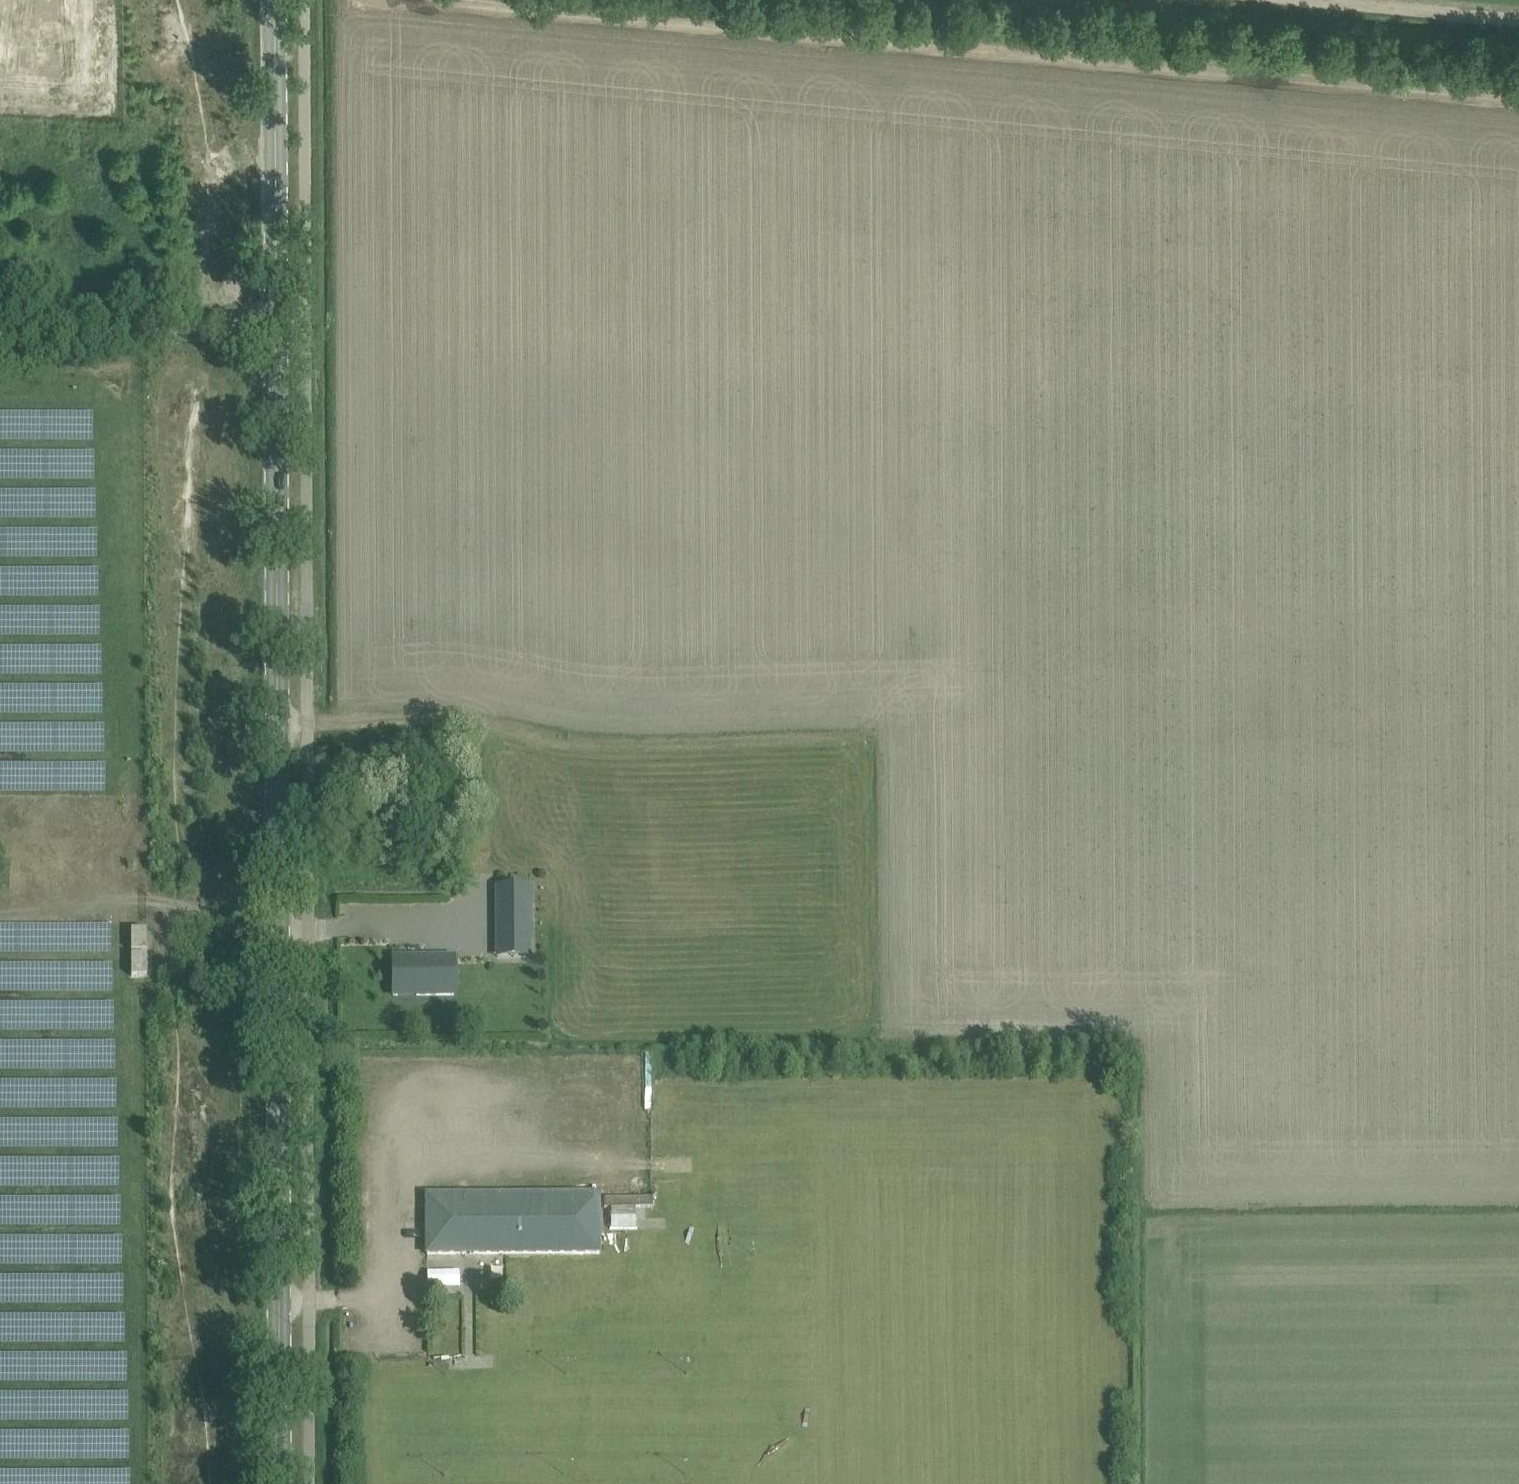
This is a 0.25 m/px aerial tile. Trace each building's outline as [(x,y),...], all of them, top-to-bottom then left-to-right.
[(529,887),(497,887),(497,910),(497,941),(529,941),(529,910),(529,887)] [(131,930),(131,952),(147,952),(147,930),(131,930)] [(131,955),(131,977),(147,977),(147,955),(131,955)] [(394,990),(417,990),(417,996),(437,996),(454,996),(454,957),(447,957),(447,963),(428,964),(428,958),(394,958),(394,990)] [(476,1193),(476,1195),(427,1196),(427,1254),(477,1254),(477,1256),(601,1257),(601,1193),(476,1193)]
